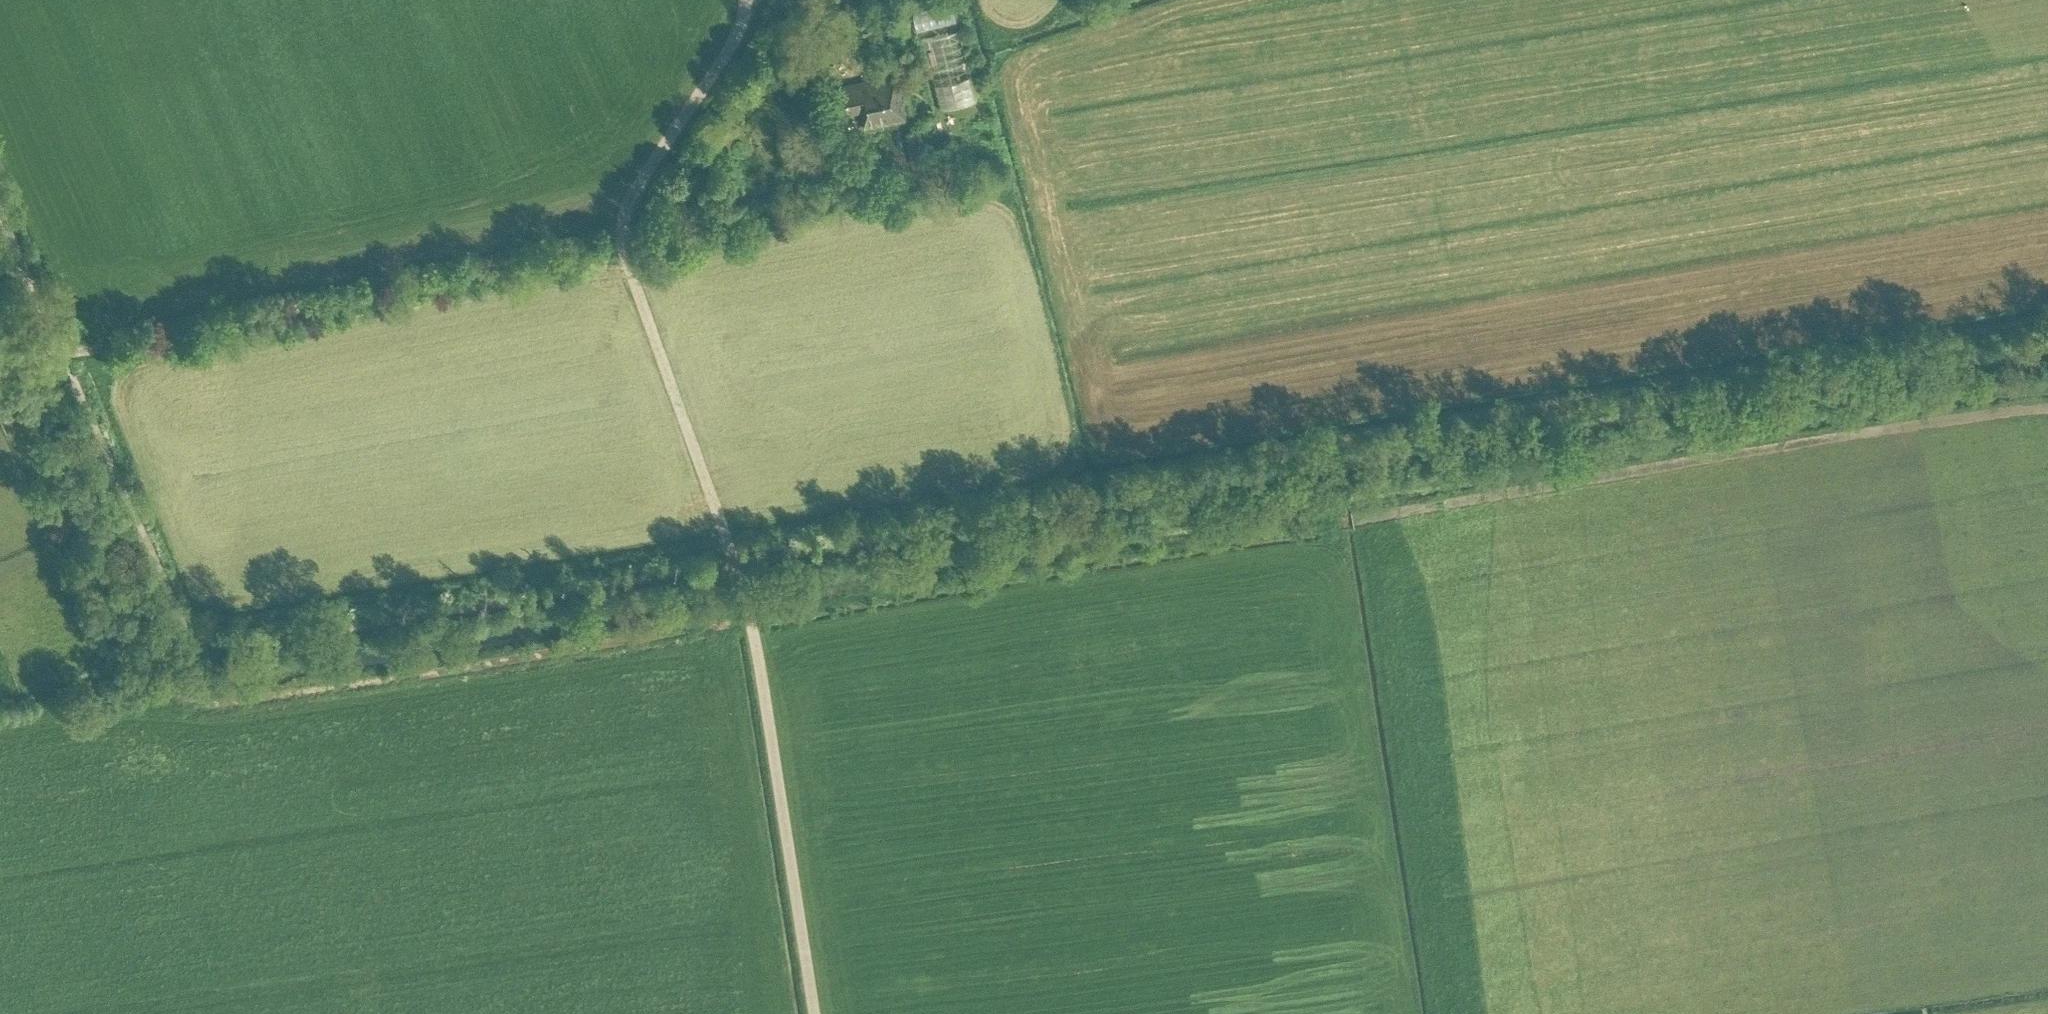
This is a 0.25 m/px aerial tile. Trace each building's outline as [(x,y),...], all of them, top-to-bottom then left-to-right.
[(924,35),(892,44),(903,87),(916,83),(921,102),(941,97),(924,35)] [(897,74),(838,86),(843,112),(862,108),(866,124),(906,116),(897,74)] [(925,164),(918,130),(905,133),(912,167),(925,164)]
